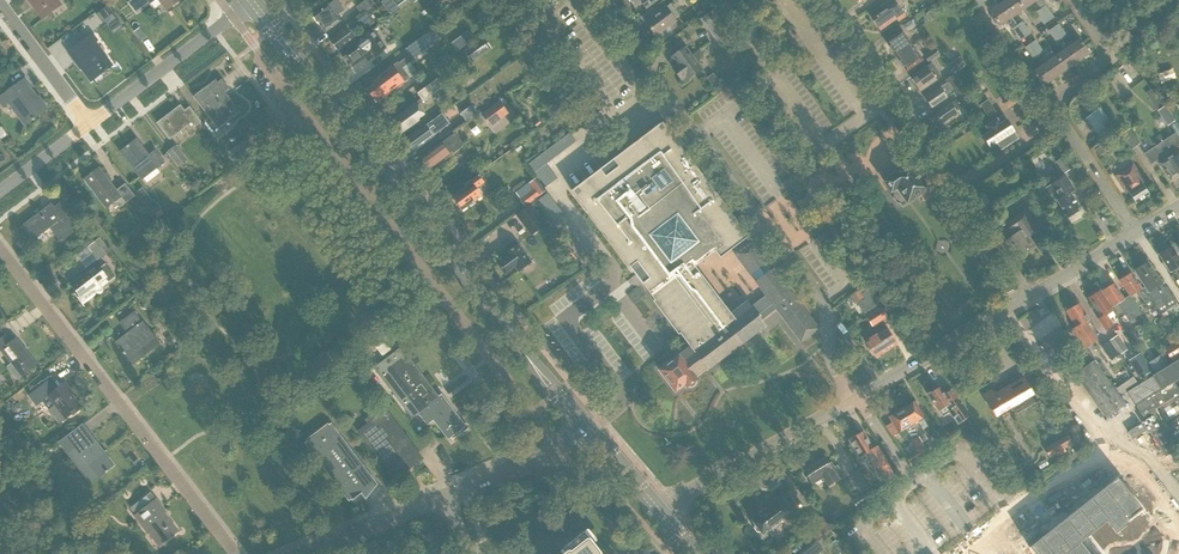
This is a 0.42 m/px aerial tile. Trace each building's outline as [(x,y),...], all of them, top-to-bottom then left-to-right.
[(43,18),(61,5),(58,0),(29,0),(43,18)] [(142,10),(155,0),(135,0),(142,10)] [(166,10),(180,0),(159,0),(166,10)] [(353,3),(351,0),(343,0),(331,9),(328,4),(313,16),(325,32),(340,21),(333,12),(336,10),(339,13),(353,3)] [(367,11),(375,6),(370,0),(367,0),(356,8),(362,16),(367,11)] [(377,3),(383,11),(394,3),(391,0),(382,0),(377,3)] [(635,7),(641,1),(646,8),(657,0),(630,0),(635,7)] [(715,5),(720,12),(736,0),(722,0),(715,5)] [(987,2),(986,0),(976,0),(972,3),(976,10),(987,2)] [(1013,17),(1024,9),(1018,0),(1006,0),(1002,2),(1013,17)] [(1024,9),(1032,3),(1036,1),(1036,0),(1018,0),(1024,9)] [(1036,1),(1042,8),(1050,20),(1055,17),(1043,0),(1036,0),(1036,1)] [(1018,26),(1012,18),(1013,17),(1002,2),(990,11),(1000,26),(1008,21),(1022,40),(1027,37),(1018,25),(1018,26)] [(889,7),(872,18),(881,30),(897,18),(899,20),(906,15),(896,3),(890,7),(889,7)] [(666,7),(646,22),(656,35),(675,20),(674,18),(679,14),(671,4),(666,7)] [(1042,8),(1035,12),(1044,25),(1050,20),(1042,8)] [(716,9),(702,19),(721,46),(735,36),(716,9)] [(930,10),(925,13),(930,20),(934,17),(930,10)] [(356,20),(330,39),(339,51),(357,38),(353,32),(362,26),(364,29),(375,21),(367,11),(362,16),(356,20)] [(112,13),(105,19),(109,23),(115,18),(112,13)] [(910,21),(904,24),(908,30),(914,26),(910,21)] [(1018,25),(1027,37),(1031,34),(1023,22),(1018,25)] [(1063,39),(1068,36),(1060,25),(1055,28),(1063,39)] [(1051,31),(1059,42),(1063,39),(1055,28),(1051,31)] [(383,43),(373,30),(359,40),(341,54),(349,65),(368,51),(366,49),(369,48),(374,55),(379,52),(386,47),(383,43)] [(468,31),(461,36),(467,44),(474,39),(468,31)] [(903,31),(887,42),(897,56),(913,46),(903,31)] [(68,52),(81,69),(82,68),(91,81),(112,65),(105,55),(103,57),(92,43),(97,40),(92,33),(68,52)] [(425,35),(405,49),(413,60),(432,45),(425,35)] [(472,62),(491,48),(484,39),(465,53),(472,62)] [(1067,47),(1078,62),(1090,53),(1079,39),(1067,47)] [(1040,56),(1045,53),(1037,41),(1032,45),(1040,56)] [(1027,48),(1035,60),(1040,56),(1032,45),(1027,48)] [(923,60),(913,46),(897,56),(907,71),(923,60)] [(674,68),(683,79),(687,76),(689,78),(690,77),(688,76),(701,67),(702,69),(703,68),(698,61),(705,56),(700,50),(693,55),(687,47),(673,57),(678,65),(674,68)] [(1066,70),(1078,62),(1067,47),(1056,55),(1066,70)] [(929,62),(939,55),(934,49),(924,56),(929,62)] [(1055,78),(1066,70),(1056,55),(1044,63),(1055,78)] [(960,57),(947,65),(953,74),(966,65),(960,57)] [(374,83),(367,89),(377,102),(392,90),(395,94),(399,91),(396,87),(409,78),(402,67),(405,65),(402,61),(398,63),(398,62),(393,66),(392,66),(372,81),(374,83)] [(932,62),(910,77),(921,91),(936,81),(936,80),(941,76),(932,62)] [(1044,63),(1032,72),(1043,86),(1055,78),(1044,63)] [(959,97),(965,93),(953,75),(946,79),(948,82),(925,98),(932,107),(947,97),(945,94),(953,89),(959,97)] [(0,96),(0,102),(3,107),(11,101),(20,112),(16,114),(25,126),(47,109),(28,85),(29,83),(25,78),(0,96)] [(438,78),(418,92),(423,100),(443,85),(438,78)] [(196,98),(189,103),(222,146),(234,137),(223,124),(240,111),(225,92),(228,90),(224,86),(226,84),(222,79),(218,83),(216,80),(195,96),(196,98)] [(1008,108),(1020,101),(1022,103),(1026,100),(1019,88),(1002,98),(1008,108)] [(936,113),(943,123),(957,113),(956,111),(965,105),(972,115),(977,112),(965,93),(959,97),(936,113)] [(885,96),(879,100),(887,111),(893,107),(885,96)] [(390,120),(401,135),(419,122),(417,119),(424,113),(416,102),(390,120)] [(498,102),(483,114),(492,125),(507,114),(498,102)] [(472,105),(461,113),(466,121),(477,113),(472,105)] [(1156,111),(1167,126),(1175,120),(1164,105),(1156,111)] [(175,110),(159,123),(169,137),(191,121),(194,125),(200,121),(190,107),(179,115),(175,110)] [(1100,108),(1086,118),(1102,139),(1116,129),(1100,108)] [(431,121),(405,140),(413,151),(431,137),(450,124),(442,113),(431,121)] [(989,131),(982,135),(990,147),(996,143),(1001,150),(1019,138),(1015,132),(1016,131),(1008,118),(1006,119),(1004,115),(997,120),(986,126),(989,131)] [(749,236),(663,121),(572,190),(690,346),(679,354),(679,355),(659,369),(676,391),(685,384),(688,387),(689,387),(691,387),(693,386),(695,384),(696,383),(697,380),(697,378),(696,376),(707,367),(708,369),(765,325),(762,321),(777,309),(801,341),(818,328),(752,242),(736,254),(736,255),(720,267),(746,302),(731,314),(695,266),(715,251),(720,257),(749,236)] [(243,140),(250,135),(246,129),(239,134),(243,140)] [(1122,134),(1133,149),(1140,144),(1129,129),(1122,134)] [(462,146),(457,139),(453,133),(421,157),(423,161),(422,163),(426,167),(429,167),(430,168),(450,153),(448,151),(450,150),(452,153),(462,146)] [(569,133),(528,164),(546,187),(557,179),(546,164),(576,141),(569,133)] [(1177,147),(1178,146),(1178,139),(1175,133),(1154,148),(1157,153),(1162,150),(1165,154),(1167,153),(1178,171),(1178,149),(1177,147)] [(137,139),(121,151),(138,174),(142,179),(158,167),(159,168),(166,162),(156,149),(149,154),(137,139)] [(188,160),(177,145),(167,152),(178,167),(188,160)] [(1101,145),(1095,150),(1099,156),(1106,152),(1101,145)] [(244,147),(240,150),(245,157),(249,154),(244,147)] [(1159,163),(1171,180),(1178,175),(1178,171),(1167,153),(1165,154),(1162,150),(1157,153),(1154,148),(1145,154),(1151,164),(1157,160),(1159,163)] [(900,169),(885,181),(894,194),(894,197),(897,202),(901,203),(903,206),(921,193),(923,194),(925,192),(926,189),(928,188),(901,150),(891,158),(900,169)] [(1063,157),(1056,161),(1064,174),(1071,170),(1063,157)] [(1133,164),(1115,176),(1127,194),(1130,192),(1136,203),(1149,194),(1142,183),(1145,182),(1133,164)] [(99,168),(84,179),(106,207),(115,200),(120,206),(134,196),(125,184),(116,190),(99,168)] [(462,209),(481,194),(474,185),(482,179),(478,174),(466,183),(468,185),(466,186),(466,185),(458,192),(459,193),(453,197),(462,209)] [(1063,220),(1079,210),(1077,208),(1079,207),(1070,192),(1075,189),(1066,175),(1051,184),(1051,185),(1045,188),(1045,191),(1047,195),(1052,204),(1057,200),(1062,208),(1057,211),(1063,220)] [(532,194),(522,202),(526,208),(546,193),(537,181),(531,185),(532,187),(532,194)] [(154,199),(146,205),(154,215),(161,210),(154,199)] [(51,205),(25,224),(35,238),(50,227),(61,241),(78,228),(60,204),(54,208),(51,205)] [(530,206),(517,216),(531,235),(544,225),(530,206)] [(1037,229),(1024,211),(1007,224),(1015,235),(1007,240),(1018,255),(1025,250),(1025,251),(1034,245),(1027,235),(1037,229)] [(99,238),(87,247),(97,260),(109,251),(99,238)] [(518,271),(531,261),(518,244),(505,254),(507,257),(498,264),(505,274),(515,267),(518,271)] [(1172,246),(1159,254),(1170,272),(1173,270),(1178,279),(1178,258),(1172,246)] [(77,298),(82,303),(96,293),(97,293),(99,293),(100,293),(101,293),(102,292),(102,290),(102,289),(98,284),(105,279),(108,283),(115,277),(105,263),(99,267),(95,261),(84,270),(86,272),(71,284),(80,296),(77,298)] [(1149,292),(1147,293),(1155,305),(1161,313),(1176,303),(1166,287),(1159,292),(1156,288),(1162,284),(1148,262),(1135,270),(1149,292)] [(1142,289),(1131,273),(1126,276),(1125,275),(1122,277),(1121,279),(1119,280),(1130,296),(1137,291),(1149,309),(1155,305),(1147,293),(1143,288),(1142,289)] [(1102,290),(1112,306),(1120,302),(1126,312),(1131,321),(1137,318),(1132,309),(1136,307),(1131,298),(1125,301),(1114,282),(1108,286),(1107,285),(1104,287),(1104,289),(1102,290)] [(865,300),(859,304),(868,317),(873,326),(874,325),(879,333),(866,341),(876,357),(897,344),(887,328),(886,328),(881,321),(888,317),(882,308),(870,290),(861,296),(865,300)] [(1113,310),(1100,291),(1096,293),(1095,293),(1093,294),(1092,296),(1089,298),(1097,310),(1097,311),(1101,317),(1099,319),(1106,329),(1113,324),(1107,314),(1113,310)] [(1086,314),(1080,303),(1066,311),(1076,327),(1073,329),(1085,348),(1097,340),(1091,330),(1090,331),(1085,322),(1090,319),(1087,314),(1086,314)] [(137,352),(156,337),(135,311),(119,323),(127,333),(116,342),(133,364),(142,357),(137,352)] [(36,365),(16,338),(11,342),(6,334),(0,339),(0,352),(2,350),(12,364),(8,366),(17,378),(21,375),(21,376),(36,365)] [(1118,336),(1112,340),(1121,354),(1127,350),(1118,336)] [(1110,341),(1102,346),(1111,360),(1119,355),(1110,341)] [(1178,356),(1178,344),(1177,341),(1164,349),(1172,361),(1178,356)] [(398,349),(374,367),(375,368),(413,419),(420,414),(427,409),(442,397),(442,396),(439,399),(433,392),(433,391),(406,355),(404,357),(398,349)] [(1152,372),(1141,354),(1129,361),(1140,380),(1152,372)] [(1129,391),(1145,417),(1152,412),(1154,416),(1160,426),(1161,427),(1152,432),(1168,456),(1178,449),(1178,388),(1175,382),(1178,380),(1178,360),(1129,391)] [(1095,361),(1077,373),(1083,382),(1081,383),(1107,418),(1126,404),(1095,361)] [(1038,401),(1024,377),(995,393),(993,390),(983,395),(995,416),(1011,406),(1015,413),(1038,401)] [(49,410),(59,424),(81,407),(69,391),(70,389),(65,382),(58,388),(54,383),(39,394),(44,401),(49,397),(56,406),(49,410)] [(1125,385),(1117,390),(1121,396),(1129,391),(1125,385)] [(941,386),(927,394),(940,415),(948,411),(956,424),(970,416),(954,388),(946,393),(941,386),(941,387),(941,386)] [(21,391),(8,402),(16,411),(20,407),(16,403),(25,395),(21,391)] [(427,409),(420,414),(427,423),(434,418),(448,437),(452,442),(471,434),(467,429),(468,428),(465,424),(464,425),(463,424),(442,397),(427,409)] [(915,401),(902,409),(918,436),(924,433),(917,421),(924,417),(915,401)] [(902,409),(889,417),(899,432),(906,428),(913,440),(911,441),(918,452),(908,458),(910,462),(912,465),(929,455),(927,451),(918,436),(902,409)] [(372,422),(360,431),(396,478),(421,459),(385,412),(381,415),(377,410),(368,416),(372,422)] [(1160,426),(1154,416),(1144,422),(1150,432),(1160,426)] [(1130,432),(1135,439),(1148,430),(1143,423),(1130,432)] [(306,440),(352,501),(362,494),(364,498),(375,486),(328,424),(306,440)] [(873,448),(863,432),(850,440),(860,456),(868,451),(872,456),(870,458),(877,470),(889,463),(878,445),(873,448)] [(60,441),(69,452),(82,470),(88,465),(98,478),(114,465),(91,435),(79,445),(70,433),(60,441)] [(1052,445),(1045,449),(1049,457),(1056,453),(1057,455),(1066,450),(1065,448),(1072,444),(1068,436),(1052,445)] [(48,450),(42,455),(47,461),(48,462),(54,457),(48,450)] [(828,482),(837,476),(842,473),(836,464),(832,467),(825,456),(817,461),(816,460),(812,463),(813,464),(806,469),(814,481),(823,475),(828,482)] [(777,483),(778,475),(773,469),(765,468),(759,473),(758,481),(763,487),(770,488),(777,483)] [(856,470),(849,474),(859,491),(866,486),(856,470)] [(1081,538),(1107,518),(1116,530),(1142,509),(1117,478),(1030,547),(1035,553),(1094,553),(1081,538)] [(866,494),(860,497),(863,503),(869,500),(866,494)] [(136,515),(135,515),(148,533),(152,530),(162,543),(178,531),(165,512),(166,512),(157,499),(146,507),(141,500),(131,508),(136,515)] [(778,522),(784,517),(787,522),(794,523),(800,514),(793,505),(788,504),(787,505),(782,499),(768,509),(767,507),(759,513),(760,515),(752,521),(755,525),(754,528),(756,532),(760,532),(762,534),(770,529),(773,529),(777,526),(778,522)] [(821,518),(811,526),(820,537),(830,529),(821,518)] [(822,550),(815,541),(818,539),(813,532),(803,539),(809,546),(800,553),(817,553),(822,550)] [(589,538),(588,538),(587,537),(586,537),(586,538),(585,538),(565,553),(601,553),(589,538)]
